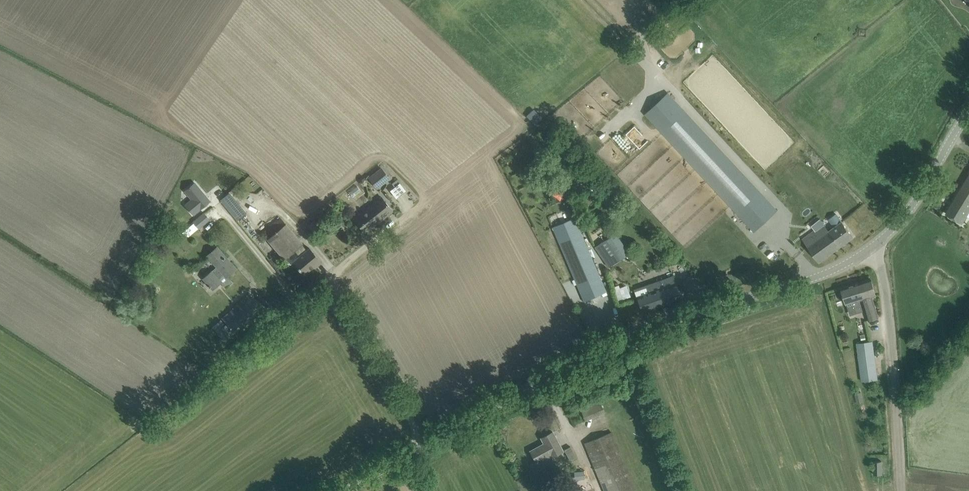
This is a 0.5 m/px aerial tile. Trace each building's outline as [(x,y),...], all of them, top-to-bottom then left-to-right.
[(671,98),(650,117),(759,234),(780,214),(671,98)] [(369,177),(373,183),(378,179),(382,184),(390,178),(382,167),(369,177)] [(603,176),(601,178),(596,182),(608,196),(613,191),(615,189),(603,176)] [(947,213),(962,223),(968,212),(968,176),(947,213)] [(373,183),(377,188),(382,184),(378,179),(373,183)] [(195,183),(185,191),(192,199),(186,204),(194,214),(210,201),(195,183)] [(228,192),(219,199),(237,219),(246,211),(228,192)] [(365,232),(393,210),(382,197),(355,219),(365,232)] [(193,221),(194,223),(198,228),(199,228),(210,219),(204,212),(193,221)] [(553,227),(584,301),(605,292),(574,217),(553,227)] [(821,219),(810,227),(814,232),(804,240),(819,261),(854,237),(842,221),(830,230),(825,224),(821,219)] [(268,239),(284,258),(294,250),(300,256),(293,262),(304,274),(314,266),(315,267),(322,261),(310,248),(307,250),(302,243),(303,242),(286,223),(268,239)] [(608,266),(618,259),(604,240),(594,247),(608,266)] [(207,256),(216,267),(203,278),(213,289),(221,282),(226,288),(233,282),(228,276),(236,268),(231,261),(230,262),(217,247),(218,247),(217,246),(207,256)] [(642,312),(682,298),(674,275),(644,285),(647,293),(637,297),(642,312)] [(860,282),(863,292),(860,294),(862,299),(865,308),(875,305),(872,296),(876,294),(871,278),(860,282)] [(842,287),(847,304),(853,302),(857,313),(863,310),(860,299),(862,299),(860,294),(863,292),(860,282),(842,287)] [(626,283),(613,287),(618,301),(630,296),(626,283)] [(232,309),(235,313),(225,321),(227,323),(226,324),(221,320),(213,327),(218,333),(221,330),(228,338),(262,307),(250,293),(232,309)] [(875,305),(865,308),(869,320),(879,317),(875,305)] [(857,343),(862,381),(878,379),(873,341),(857,343)] [(604,412),(600,401),(581,409),(586,420),(604,412)] [(552,456),(563,450),(553,431),(541,438),(544,443),(531,450),(537,461),(531,464),(535,472),(554,461),(552,456)] [(605,490),(636,490),(612,432),(585,443),(605,490)] [(564,449),(570,461),(577,458),(571,446),(564,449)]
